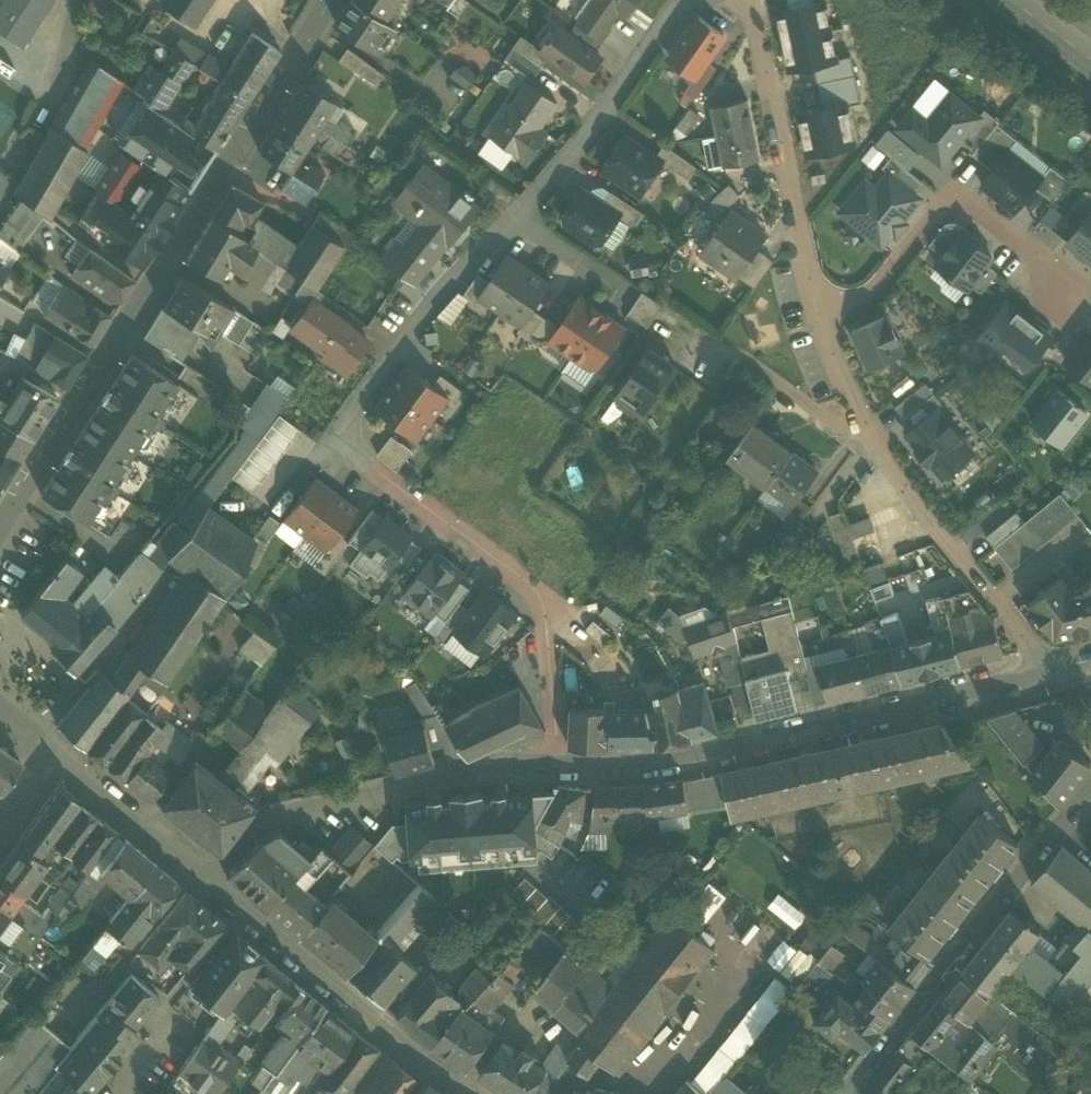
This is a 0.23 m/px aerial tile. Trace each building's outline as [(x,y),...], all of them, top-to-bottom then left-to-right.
[(50,0),(3,0),(0,5),(0,30),(22,44),(50,0)] [(106,0),(90,0),(84,9),(100,18),(109,2),(106,0)] [(193,25),(209,0),(163,0),(160,4),(193,25)] [(354,0),(353,0),(336,26),(378,54),(396,28),(384,21),(354,0)] [(384,21),(398,0),(354,0),(384,21)] [(586,11),(610,28),(619,14),(626,19),(640,0),(593,0),(586,11)] [(827,3),(775,12),(787,74),(838,65),(827,3)] [(670,61),(694,79),(724,36),(700,18),(689,33),(685,31),(677,42),(681,45),(670,61)] [(602,58),(559,28),(542,51),(585,81),(602,58)] [(220,82),(248,100),(279,52),(251,34),(228,70),(207,57),(208,55),(178,36),(169,50),(172,52),(192,65),(220,82)] [(172,52),(159,72),(179,85),(192,65),(172,52)] [(84,147),(123,81),(90,62),(52,128),(84,147)] [(450,77),(469,87),(476,72),(457,62),(450,77)] [(145,104),(160,114),(179,85),(159,72),(150,66),(134,90),(145,97),(142,102),(145,104)] [(205,106),(233,124),(248,100),(220,82),(205,106)] [(337,105),(303,83),(288,106),(345,142),(354,129),(338,119),(336,123),(329,118),(337,105)] [(557,103),(528,83),(491,137),(527,162),(539,144),(532,139),(557,103)] [(980,118),(951,94),(928,122),(913,110),(898,129),(942,165),(980,118)] [(748,99),(712,106),(718,136),(754,129),(748,99)] [(158,170),(166,175),(192,134),(180,126),(160,114),(145,104),(137,116),(126,119),(128,130),(118,145),(158,170)] [(848,104),(794,115),(803,158),(857,147),(848,104)] [(192,107),(180,126),(192,134),(216,150),(233,124),(205,106),(200,113),(192,107)] [(345,142),(288,106),(274,128),(305,148),(313,136),(324,142),(321,146),(336,156),(345,142)] [(993,171),(1009,152),(1017,141),(997,124),(973,155),(993,171)] [(52,128),(14,192),(53,214),(90,150),(84,147),(52,128)] [(305,148),(274,128),(259,151),(316,188),(325,174),(309,165),(307,168),(296,161),(305,148)] [(754,129),(718,136),(724,166),(760,159),(754,129)] [(664,162),(625,137),(602,170),(641,196),(664,162)] [(874,168),(886,153),(873,143),(862,158),(874,168)] [(1009,152),(993,171),(982,186),(1015,212),(1035,188),(1042,178),(1009,152)] [(889,174),(913,193),(922,182),(891,158),(883,169),(889,174)] [(406,247),(429,265),(447,242),(449,244),(477,209),(424,167),(397,202),(424,223),(406,247)] [(1042,178),(1035,188),(1054,202),(1070,182),(1051,167),(1042,178)] [(106,244),(142,268),(182,208),(180,206),(189,191),(166,175),(158,170),(129,213),(97,192),(78,223),(106,244)] [(882,246),(920,199),(913,193),(889,174),(878,187),(868,179),(841,213),(882,246)] [(263,204),(231,186),(212,219),(275,262),(283,267),(297,246),(255,217),(263,204)] [(603,243),(622,215),(581,188),(563,216),(565,224),(595,244),(603,243)] [(0,224),(0,235),(19,249),(43,215),(19,198),(0,224)] [(1041,215),(1050,226),(1062,215),(1054,204),(1041,215)] [(1090,261),(1090,207),(1065,240),(1090,261)] [(739,277),(767,238),(730,212),(702,252),(739,277)] [(275,262),(212,219),(187,260),(219,280),(227,266),(259,288),(275,262)] [(943,257),(965,230),(954,222),(947,223),(929,245),(943,257)] [(976,239),(965,230),(943,257),(936,266),(967,291),(971,286),(987,265),(993,258),(977,246),(976,239)] [(414,284),(429,265),(406,247),(399,241),(382,263),(414,284)] [(70,277),(116,307),(134,280),(89,250),(70,277)] [(500,313),(529,269),(507,254),(489,281),(478,298),(479,298),(500,313)] [(0,265),(0,284),(8,271),(0,265)] [(987,265),(971,286),(981,294),(997,273),(987,265)] [(533,310),(551,284),(529,269),(500,313),(521,327),(522,327),(533,310)] [(478,298),(489,281),(478,274),(464,295),(475,303),(479,298),(478,298)] [(28,304),(92,346),(109,317),(47,275),(28,304)] [(253,322),(181,277),(150,326),(188,350),(198,334),(209,349),(219,333),(238,345),(253,322)] [(647,325),(663,304),(643,290),(628,311),(647,325)] [(572,357),(602,313),(580,297),(559,328),(550,341),(551,342),(572,357)] [(1007,303),(974,344),(995,361),(1006,348),(1028,320),(1007,303)] [(292,329),(351,369),(370,342),(315,304),(314,307),(309,304),(292,329)] [(529,339),(544,318),(533,310),(522,327),(521,327),(518,332),(529,339)] [(598,367),(625,328),(602,313),(572,357),(590,368),(598,367)] [(886,316),(852,332),(869,369),(904,353),(886,316)] [(550,341),(559,328),(544,318),(529,339),(539,346),(549,344),(551,342),(550,341)] [(1052,339),(1028,320),(1006,348),(1030,367),(1052,339)] [(15,358),(66,388),(86,356),(35,325),(15,358)] [(1090,333),(1066,363),(1090,382),(1090,334),(1090,333)] [(649,350),(618,396),(645,415),(677,368),(649,350)] [(170,394),(176,384),(131,355),(109,390),(107,388),(100,400),(101,402),(86,425),(131,454),(137,445),(147,452),(155,440),(144,433),(150,424),(157,428),(163,420),(156,415),(162,406),(173,413),(180,401),(170,394)] [(433,385),(408,366),(392,387),(434,419),(449,398),(450,398),(433,385)] [(286,398),(294,388),(277,375),(269,386),(285,397),(286,398)] [(441,375),(433,385),(450,398),(449,398),(454,402),(462,391),(441,375)] [(32,440),(58,400),(22,379),(8,401),(0,397),(0,421),(32,440)] [(243,431),(254,439),(285,397),(269,386),(267,384),(236,425),(243,431)] [(434,419),(392,387),(376,409),(418,440),(434,419)] [(1062,446),(1087,414),(1058,391),(1033,423),(1062,446)] [(902,430),(941,478),(976,449),(938,402),(902,430)] [(20,459),(32,440),(0,421),(0,448),(20,459)] [(767,487),(792,452),(754,424),(728,459),(767,487)] [(131,454),(86,425),(71,448),(69,447),(61,459),(63,460),(41,495),(85,524),(92,514),(103,521),(110,509),(99,502),(105,493),(112,497),(118,488),(111,484),(116,476),(127,483),(135,470),(125,464),(131,454)] [(243,431),(176,521),(186,529),(254,439),(243,431)] [(378,458),(403,467),(411,444),(386,435),(378,458)] [(20,459),(0,448),(0,492),(20,459)] [(792,452),(767,487),(792,506),(798,498),(818,471),(792,452)] [(335,493),(314,477),(282,519),(303,535),(335,493)] [(1013,568),(1080,513),(1061,491),(1025,520),(1016,510),(985,535),(1013,568)] [(356,509),(335,493),(303,535),(293,549),(313,564),(324,551),(325,551),(337,535),(356,509)] [(811,508),(798,498),(792,506),(793,506),(781,522),(794,531),(811,508)] [(186,532),(166,559),(183,571),(221,598),(261,543),(206,504),(186,532)] [(850,568),(861,564),(852,538),(847,526),(842,512),(830,516),(850,568)] [(414,537),(384,514),(359,549),(388,571),(414,537)] [(847,526),(852,538),(873,530),(869,518),(847,526)] [(94,610),(58,649),(56,648),(51,653),(75,674),(116,628),(147,590),(145,589),(166,559),(186,532),(172,523),(98,614),(94,610)] [(323,574),(347,543),(337,535),(325,551),(324,551),(313,564),(312,566),(323,574)] [(899,556),(912,591),(935,582),(922,548),(899,556)] [(436,552),(404,594),(433,616),(465,574),(436,552)] [(69,554),(20,616),(56,648),(58,649),(94,610),(92,608),(118,578),(104,567),(72,604),(61,595),(79,571),(77,569),(81,563),(69,554)] [(882,562),(863,569),(876,604),(895,597),(882,562)] [(183,571),(108,676),(128,690),(144,667),(162,680),(221,598),(183,571)] [(1072,591),(1062,578),(1029,604),(1037,615),(1041,612),(1048,621),(1047,627),(1056,639),(1077,633),(1077,631),(1087,628),(1088,630),(1090,629),(1090,581),(1082,588),(1072,591)] [(486,590),(455,632),(483,653),(488,650),(494,642),(496,644),(509,626),(507,625),(516,613),(486,590)] [(942,597),(960,667),(1003,656),(994,620),(970,590),(942,597)] [(777,648),(741,658),(746,681),(755,716),(756,720),(797,709),(790,682),(809,677),(807,668),(788,597),(781,599),(781,596),(775,598),(775,600),(727,613),(732,628),(769,618),(777,648)] [(960,667),(942,597),(927,601),(936,635),(907,642),(896,614),(882,619),(892,646),(893,646),(904,682),(960,667)] [(718,650),(728,687),(732,686),(732,685),(746,681),(741,658),(732,628),(727,613),(686,627),(682,618),(669,608),(657,623),(682,642),(688,640),(694,657),(718,650)] [(866,623),(872,651),(856,655),(855,655),(865,692),(904,682),(893,646),(892,646),(882,619),(881,617),(866,623)] [(584,656),(604,627),(591,618),(572,647),(584,656)] [(252,628),(238,648),(260,663),(274,644),(252,628)] [(849,657),(818,665),(828,701),(865,692),(855,655),(856,655),(849,630),(834,635),(838,650),(849,657)] [(828,701),(818,665),(807,668),(809,677),(816,704),(828,701)] [(88,687),(56,725),(84,749),(125,696),(127,693),(96,669),(84,682),(88,687)] [(581,673),(576,678),(587,692),(593,687),(581,673)] [(797,709),(816,704),(809,677),(790,682),(797,709)] [(755,716),(746,681),(732,685),(732,686),(741,720),(755,716)] [(705,683),(680,689),(694,740),(718,733),(705,683)] [(445,724),(468,759),(526,733),(546,733),(546,730),(520,687),(466,711),(445,724)] [(646,710),(654,748),(694,740),(680,689),(680,688),(661,692),(660,691),(655,692),(659,708),(646,710)] [(84,749),(105,767),(143,716),(145,712),(125,696),(84,749)] [(217,778),(182,826),(217,853),(253,805),(233,790),(264,750),(279,762),(310,722),(277,697),(217,778)] [(1011,703),(988,721),(1021,761),(1044,743),(1011,703)] [(605,724),(605,710),(571,709),(569,748),(609,749),(611,725),(605,724)] [(646,710),(626,712),(605,710),(605,724),(611,725),(609,749),(628,750),(654,748),(646,710)] [(126,783),(162,730),(143,716),(105,767),(126,783)] [(397,774),(435,764),(423,718),(404,723),(398,720),(389,722),(385,729),(397,774)] [(166,722),(162,730),(126,783),(149,801),(169,774),(160,767),(169,755),(178,762),(189,744),(191,740),(189,739),(188,740),(166,722)] [(943,724),(872,740),(882,782),(900,780),(899,774),(913,771),(914,774),(932,773),(932,767),(945,764),(946,767),(971,761),(943,724)] [(1059,738),(1042,759),(1035,753),(1025,762),(1059,804),(1090,763),(1059,738)] [(798,757),(807,799),(882,783),(882,782),(872,740),(798,757)] [(0,793),(23,763),(0,746),(0,793)] [(807,799),(798,757),(722,774),(729,804),(731,815),(751,814),(750,808),(763,804),(764,808),(783,807),(782,800),(794,798),(795,802),(807,799)] [(194,760),(158,808),(182,826),(217,778),(194,760)] [(683,781),(645,786),(648,819),(688,812),(688,810),(729,804),(722,774),(683,781)] [(0,866),(0,877),(23,894),(46,863),(37,856),(78,802),(59,786),(0,866)] [(591,791),(560,786),(536,829),(561,845),(572,819),(581,822),(591,791)] [(648,819),(645,786),(597,787),(590,831),(649,829),(648,819)] [(523,852),(520,796),(404,803),(407,860),(523,852)] [(82,805),(52,843),(70,857),(100,819),(82,805)] [(1019,844),(981,814),(936,871),(973,901),(1019,844)] [(115,831),(101,820),(72,859),(86,870),(115,831)] [(373,846),(372,845),(350,826),(328,852),(332,856),(351,872),(373,846)] [(259,841),(225,874),(264,907),(308,858),(276,830),(272,832),(259,841)] [(130,897),(156,865),(125,838),(100,872),(130,897)] [(297,936),(298,934),(324,905),(301,886),(313,873),(315,875),(332,856),(328,852),(320,846),(308,858),(264,907),(297,936)] [(1032,883),(1075,919),(1081,912),(1090,920),(1090,870),(1062,846),(1032,883)] [(130,897),(106,925),(128,943),(177,883),(156,865),(130,897)] [(973,901),(936,871),(890,928),(907,942),(928,958),(973,901)] [(0,877),(0,908),(8,914),(23,894),(0,877)] [(536,888),(525,878),(510,895),(521,905),(536,888)] [(713,883),(695,902),(708,915),(727,897),(713,883)] [(548,898),(536,888),(521,905),(532,915),(548,898)] [(226,924),(186,891),(147,938),(140,950),(157,965),(166,954),(185,969),(196,960),(226,924)] [(550,896),(548,898),(532,915),(543,926),(561,906),(550,896)] [(324,905),(298,934),(343,973),(374,937),(329,899),(324,905)] [(571,915),(561,906),(543,926),(553,934),(571,915)] [(0,908),(0,925),(8,914),(0,908)] [(1051,959),(1032,944),(1041,932),(1011,909),(983,944),(1044,989),(1069,1008),(1086,988),(1090,981),(1090,920),(1081,912),(1075,919),(1080,923),(1051,959)] [(580,924),(571,915),(553,934),(563,943),(580,924)] [(855,921),(848,929),(867,946),(874,938),(855,921)] [(101,923),(74,953),(89,965),(115,935),(101,923)] [(234,932),(189,985),(220,1012),(226,1004),(227,1005),(262,956),(234,932)] [(9,977),(27,953),(0,934),(0,970),(9,977)] [(374,937),(343,973),(381,1006),(414,967),(389,946),(375,936),(374,937)] [(832,967),(844,951),(831,941),(818,957),(832,967)] [(928,958),(907,942),(897,954),(892,950),(884,961),(916,986),(933,962),(928,958)] [(983,944),(962,971),(992,994),(1004,979),(1034,1002),(1044,989),(983,944)] [(292,980),(262,956),(227,1005),(220,1012),(204,1036),(217,1045),(234,1019),(231,1017),(235,1011),(257,1027),(279,996),(292,980)] [(861,994),(890,1018),(916,986),(884,961),(879,958),(863,979),(869,984),(861,994)] [(465,1003),(432,1046),(467,1070),(506,1018),(491,1009),(515,982),(501,970),(475,997),(467,1005),(465,1003)] [(962,971),(940,998),(960,1014),(975,1027),(995,1044),(1018,1013),(992,994),(962,971)] [(431,973),(395,1016),(432,1046),(465,1003),(467,1005),(475,997),(462,985),(459,997),(431,973)] [(693,1082),(710,1093),(742,1093),(747,1087),(726,1073),(789,985),(771,973),(693,1082)] [(0,1055),(0,1093),(89,1093),(87,1093),(130,1042),(138,1031),(132,1026),(157,996),(130,974),(69,1047),(33,1016),(0,1055)] [(290,1032),(299,1038),(323,1006),(292,980),(279,996),(288,1004),(276,1020),(290,1032)] [(890,1018),(861,994),(853,1004),(833,987),(816,1006),(822,1012),(814,1021),(831,1036),(839,1026),(866,1049),(890,1018)] [(960,1014),(940,998),(912,1034),(929,1047),(970,1079),(995,1044),(975,1027),(958,1048),(943,1036),(960,1014)] [(325,1072),(355,1031),(323,1006),(299,1038),(292,1047),(316,1065),(325,1072)] [(386,1054),(355,1031),(325,1072),(315,1085),(327,1093),(355,1093),(386,1054)] [(292,1047),(299,1038),(290,1032),(287,1036),(281,1032),(259,1061),(262,1064),(274,1072),(292,1047)] [(912,1034),(896,1053),(913,1066),(929,1047),(912,1034)] [(204,1036),(177,1073),(207,1093),(215,1093),(239,1062),(217,1045),(204,1036)] [(524,1047),(521,1051),(504,1040),(480,1075),(509,1093),(530,1093),(547,1069),(535,1061),(539,1056),(524,1047)] [(303,1082),(316,1065),(292,1047),(274,1072),(284,1081),(290,1072),(303,1082)] [(863,1093),(891,1093),(913,1066),(896,1053),(863,1093)] [(386,1054),(355,1093),(401,1093),(415,1077),(397,1063),(386,1054)] [(260,1089),(262,1087),(274,1072),(262,1064),(249,1081),(260,1089)] [(325,1072),(316,1065),(303,1082),(290,1072),(284,1081),(274,1072),(262,1087),(272,1093),(308,1093),(315,1085),(325,1072)] [(416,1093),(441,1093),(424,1082),(416,1093)] [(315,1085),(308,1093),(327,1093),(315,1085)]
